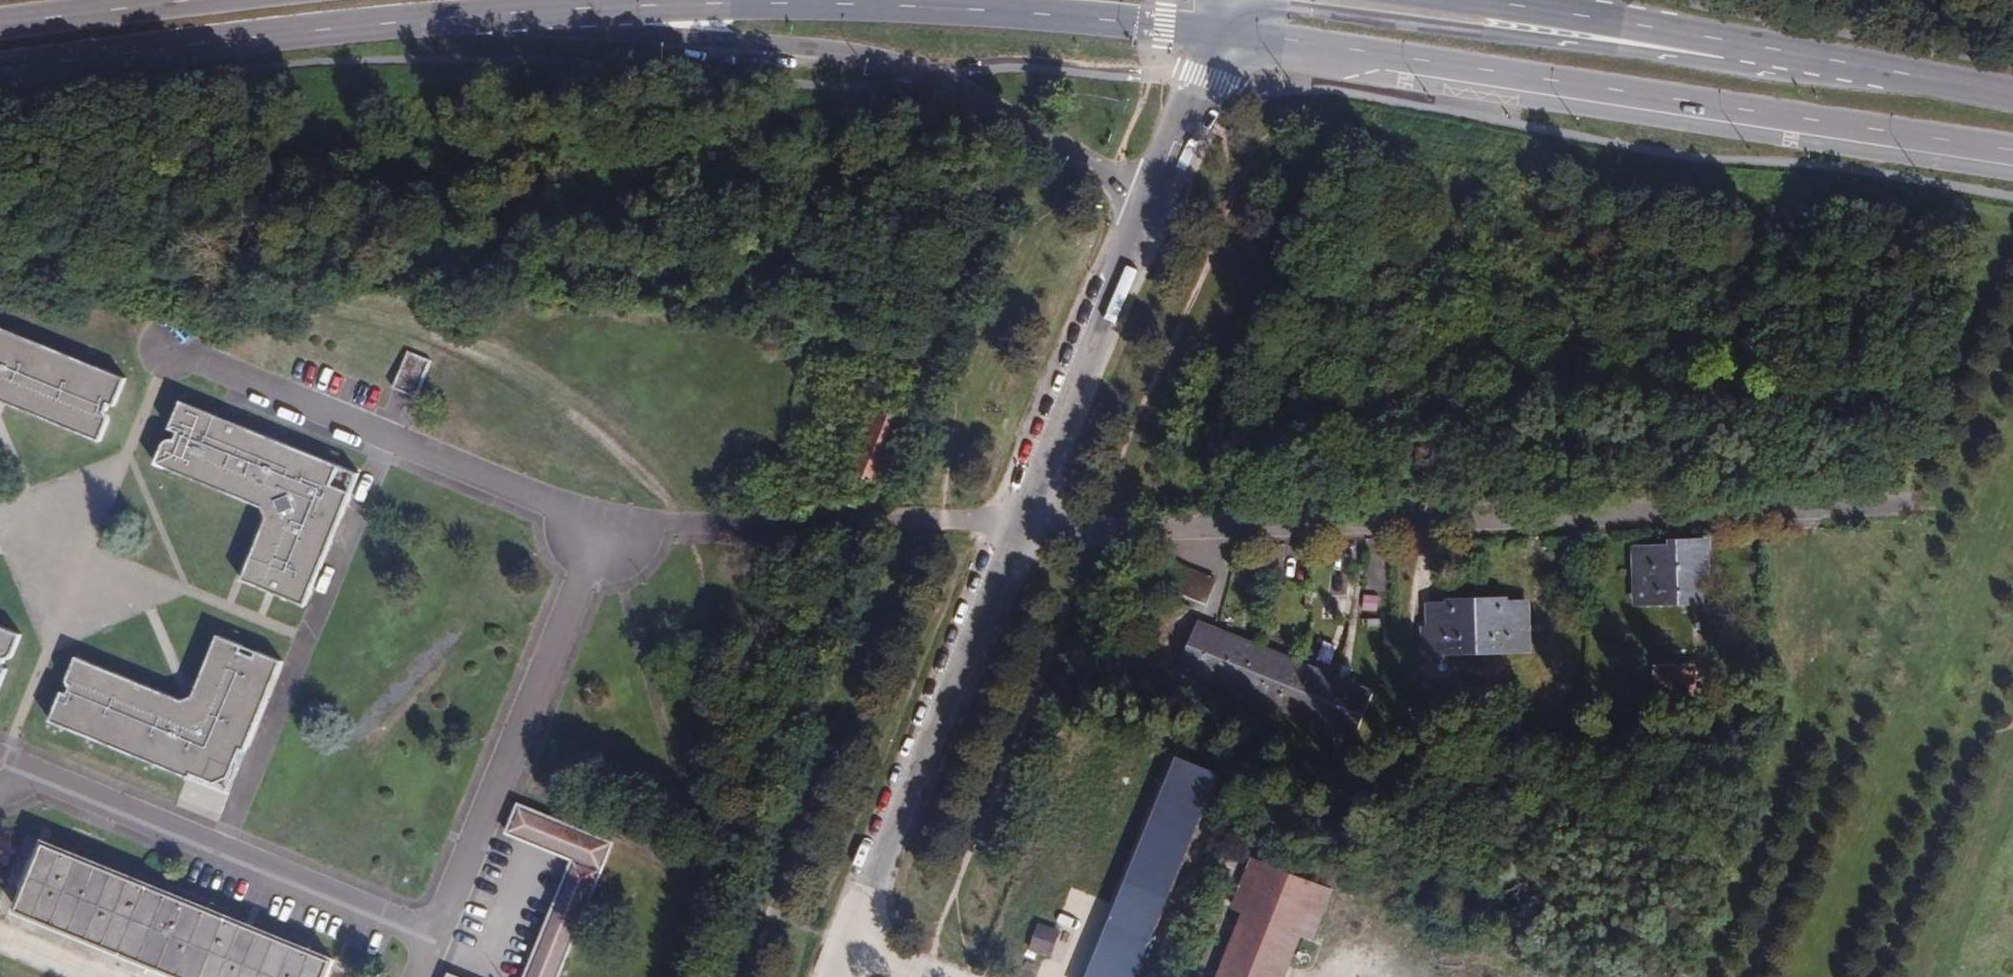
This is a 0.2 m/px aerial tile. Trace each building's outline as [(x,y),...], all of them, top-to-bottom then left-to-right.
[(95,444),(121,379),(0,330),(0,406),(95,444)] [(431,359),(407,349),(392,388),(415,400),(431,359)] [(263,514),(236,584),(300,610),(355,473),(227,423),(176,402),(149,469),(263,514)] [(845,477),(874,489),(907,405),(897,402),(894,407),(896,408),(891,421),(868,419),(850,463),(846,462),(844,469),(847,470),(845,477)] [(1664,584),(1732,582),(1730,526),(1703,527),(1703,531),(1662,532),(1664,584)] [(1188,538),(1178,561),(1233,585),(1243,562),(1188,538)] [(1552,630),(1551,586),(1530,587),(1530,583),(1479,584),(1479,588),(1458,588),(1459,632),(1552,630)] [(1208,649),(1380,719),(1400,671),(1227,602),(1208,649)] [(0,629),(0,676),(17,635),(0,629)] [(70,659),(45,724),(227,795),(280,661),(214,635),(188,700),(187,704),(70,659)] [(1483,684),(1577,683),(1577,657),(1531,656),(1531,668),(1483,669),(1483,684)] [(1449,695),(1468,694),(1466,662),(1448,663),(1449,695)] [(1222,672),(1208,666),(1205,675),(1218,681),(1222,672)] [(1150,764),(1136,810),(1154,815),(1168,769),(1150,764)] [(501,835),(567,863),(519,976),(553,976),(608,846),(517,809),(513,807),(501,835)] [(169,976),(322,976),(328,963),(36,850),(10,916),(169,976)] [(1247,860),(1228,908),(1240,913),(1214,976),(1279,976),(1295,936),(1307,940),(1326,892),(1247,860)] [(1051,956),(1060,928),(1038,921),(1029,949),(1051,956)] [(1150,921),(1129,976),(1185,976),(1199,940),(1150,921)]
